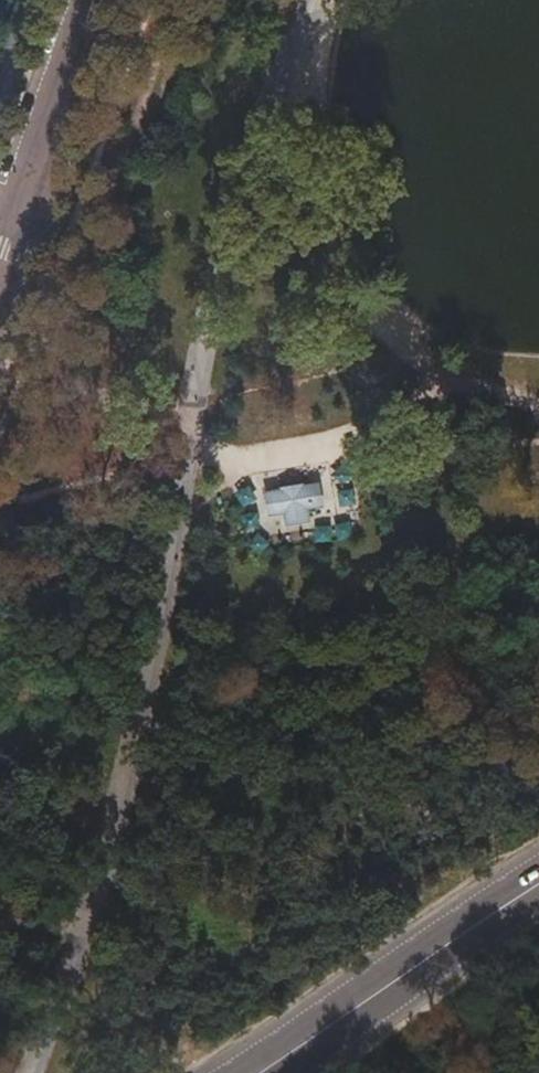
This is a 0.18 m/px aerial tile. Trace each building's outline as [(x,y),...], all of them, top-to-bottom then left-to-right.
[(281,489),(266,491),(270,516),(286,513),(288,525),(312,522),(311,509),(326,507),(322,483),(307,485),(307,483),(281,487),(281,489)]
